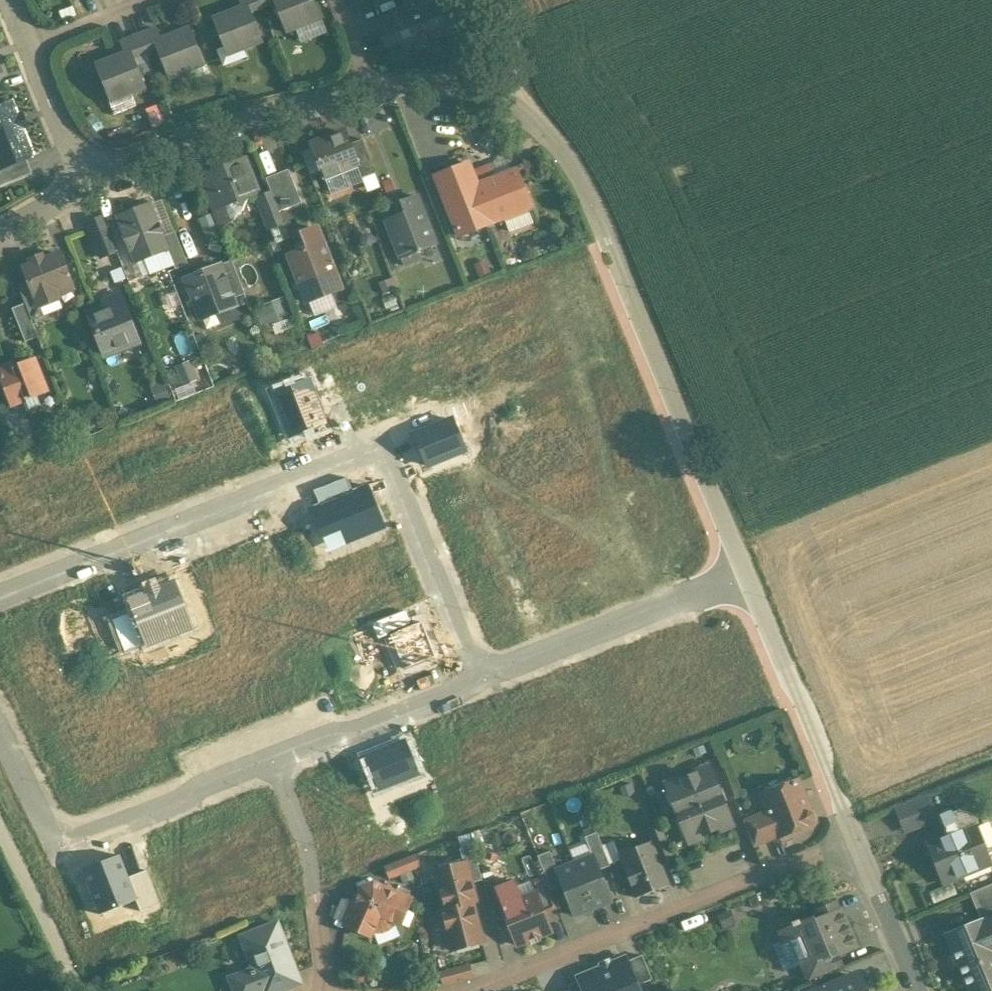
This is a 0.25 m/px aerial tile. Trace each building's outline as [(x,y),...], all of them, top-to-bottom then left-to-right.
[(242,8),(249,5),(252,12),(263,8),(260,0),(239,0),(242,8)] [(274,3),(286,33),(322,19),(315,0),(273,0),(274,3)] [(377,22),(385,43),(401,37),(405,47),(408,49),(417,45),(418,47),(422,49),(433,44),(435,40),(435,38),(448,33),(444,22),(459,16),(452,0),(436,0),(435,0),(433,0),(407,10),(377,22)] [(407,10),(433,0),(403,0),(407,10)] [(242,8),(213,20),(227,56),(263,42),(252,12),(249,5),(242,8)] [(161,40),(154,43),(157,50),(168,79),(205,65),(190,28),(161,40)] [(157,29),(139,36),(146,54),(157,50),(154,43),(161,40),(157,29)] [(139,36),(120,43),(125,54),(132,51),(135,58),(146,54),(139,36)] [(125,54),(96,66),(110,102),(146,87),(135,58),(132,51),(125,54)] [(0,108),(0,168),(0,169),(26,159),(34,156),(13,103),(0,108)] [(345,132),(311,146),(325,180),(357,167),(359,167),(350,144),(345,132)] [(376,173),(363,139),(350,144),(359,167),(357,167),(362,179),(376,173)] [(0,168),(0,186),(32,174),(26,159),(0,169),(0,168)] [(244,160),(210,173),(212,177),(219,194),(223,206),(233,203),(243,207),(247,197),(257,193),(244,160)] [(483,183),(478,185),(473,174),(469,164),(435,177),(459,236),(498,221),(483,183)] [(490,168),(473,174),(478,185),(483,183),(494,179),(490,168)] [(289,170),(266,179),(271,193),(272,193),(279,212),(302,203),(289,170)] [(494,179),(483,183),(498,221),(504,218),(510,232),(533,223),(528,209),(531,208),(516,170),(494,179)] [(212,177),(201,181),(208,199),(219,194),(212,177)] [(271,193),(258,198),(270,229),(284,223),(279,212),(272,193),(271,193)] [(219,194),(208,199),(212,211),(223,206),(219,194)] [(436,245),(417,196),(400,203),(405,214),(386,221),(404,266),(421,259),(419,253),(420,252),(420,251),(436,245)] [(150,203),(117,216),(122,228),(120,229),(130,253),(131,252),(136,264),(168,252),(169,251),(164,237),(150,203)] [(103,218),(88,224),(102,258),(117,252),(103,218)] [(319,230),(315,228),(301,234),(307,249),(289,256),(307,303),(342,289),(319,230)] [(188,265),(175,232),(164,237),(169,251),(168,252),(176,270),(188,265)] [(32,265),(24,268),(29,281),(36,299),(38,303),(58,295),(56,289),(71,284),(59,254),(44,260),(43,256),(30,261),(32,265)] [(245,294),(232,261),(221,265),(234,299),(245,294)] [(221,265),(186,279),(202,320),(237,306),(234,299),(221,265)] [(36,299),(29,281),(18,285),(25,304),(26,304),(26,303),(36,299)] [(121,294),(104,301),(107,310),(89,317),(104,354),(139,340),(121,294)] [(286,295),(254,308),(261,325),(293,312),(286,295)] [(26,304),(25,304),(32,320),(44,316),(38,303),(36,299),(26,303),(26,304)] [(32,320),(25,304),(12,309),(26,342),(39,337),(32,320)] [(177,364),(182,384),(199,379),(193,359),(177,364)] [(0,369),(0,376),(12,405),(22,401),(23,403),(26,411),(41,405),(37,397),(38,397),(37,395),(47,392),(34,360),(20,366),(20,367),(16,369),(14,364),(0,369)] [(313,396),(336,387),(327,365),(305,373),(308,381),(313,396)] [(308,381),(276,393),(293,436),(324,424),(313,396),(308,381)] [(453,420),(414,436),(427,466),(466,450),(453,420)] [(353,493),(347,478),(314,491),(320,506),(353,493)] [(320,506),(312,509),(324,537),(342,530),(348,543),(385,527),(368,486),(353,493),(320,506)] [(411,594),(396,554),(368,566),(350,573),(365,612),(411,594)] [(175,587),(133,601),(149,645),(191,631),(175,587)] [(412,626),(406,611),(372,624),(378,640),(390,635),(390,634),(412,626)] [(412,626),(390,634),(390,635),(404,671),(437,657),(423,622),(412,626)] [(406,743),(367,758),(377,782),(379,789),(418,773),(406,743)] [(343,767),(306,782),(327,836),(350,827),(343,810),(357,805),(346,775),(343,767)] [(710,769),(667,786),(689,842),(732,824),(710,769)] [(359,770),(346,775),(357,805),(358,809),(372,803),(365,786),(359,770)] [(377,782),(365,786),(372,803),(378,818),(389,813),(379,789),(377,782)] [(797,782),(764,795),(770,811),(762,815),(773,840),(780,837),(781,837),(814,824),(813,823),(815,820),(813,815),(809,813),(797,782)] [(928,798),(915,803),(919,814),(933,809),(928,798)] [(919,814),(915,803),(896,811),(905,831),(937,819),(933,809),(919,814)] [(975,825),(967,829),(965,824),(971,821),(966,809),(952,814),(951,813),(941,817),(945,827),(946,826),(947,827),(947,836),(947,837),(928,845),(944,884),(991,864),(975,825)] [(762,815),(744,822),(754,847),(773,840),(762,815)] [(675,860),(662,827),(648,832),(652,842),(653,842),(662,866),(675,860)] [(611,866),(598,833),(585,838),(593,857),(594,857),(600,871),(611,866)] [(652,842),(619,855),(637,898),(670,885),(662,866),(653,842),(652,842)] [(482,881),(473,846),(460,850),(464,864),(466,864),(471,884),(482,881)] [(550,852),(538,857),(546,876),(551,890),(563,886),(557,872),(558,871),(550,852)] [(419,854),(385,867),(390,879),(420,867),(419,854)] [(120,856),(83,870),(100,915),(136,901),(138,900),(129,878),(120,856)] [(593,857),(576,864),(593,909),(612,901),(600,871),(594,857),(593,857)] [(464,864),(437,872),(447,910),(428,915),(428,916),(443,912),(453,950),(482,942),(472,904),(476,903),(471,884),(466,864),(464,864)] [(558,871),(557,872),(563,886),(575,916),(593,909),(576,864),(558,871)] [(147,870),(129,878),(138,900),(136,901),(141,912),(161,904),(147,870)] [(551,890),(546,876),(531,882),(536,895),(537,894),(546,915),(559,909),(551,890)] [(952,883),(929,892),(934,904),(957,895),(952,883)] [(374,884),(363,889),(346,927),(370,937),(373,929),(379,932),(388,929),(392,924),(394,921),(402,925),(412,901),(374,884)] [(971,894),(982,921),(983,922),(991,919),(991,885),(971,894)] [(536,895),(521,901),(516,899),(511,901),(509,906),(502,908),(517,945),(552,932),(546,915),(537,894),(536,895)] [(336,916),(344,920),(353,901),(345,897),(336,916)] [(813,918),(780,931),(784,940),(773,945),(784,972),(803,964),(804,966),(825,957),(827,961),(831,959),(857,948),(841,910),(838,911),(835,903),(821,909),(824,917),(815,921),(813,918)] [(947,936),(970,990),(991,990),(991,919),(983,922),(982,921),(947,936)] [(241,937),(248,956),(247,958),(250,964),(252,965),(254,971),(250,973),(247,972),(237,976),(232,984),(235,990),(284,990),(290,989),(297,973),(277,923),(241,937)] [(642,955),(627,962),(637,986),(652,979),(642,955)] [(825,957),(804,966),(810,981),(835,970),(831,959),(827,961),(825,957)] [(597,973),(596,970),(578,977),(579,981),(583,990),(640,990),(637,986),(627,962),(627,961),(597,973)] [(471,966),(440,974),(443,985),(474,977),(471,966)] [(817,990),(866,990),(864,987),(859,989),(853,976),(817,990)] [(579,981),(568,986),(570,990),(583,990),(579,981)]
